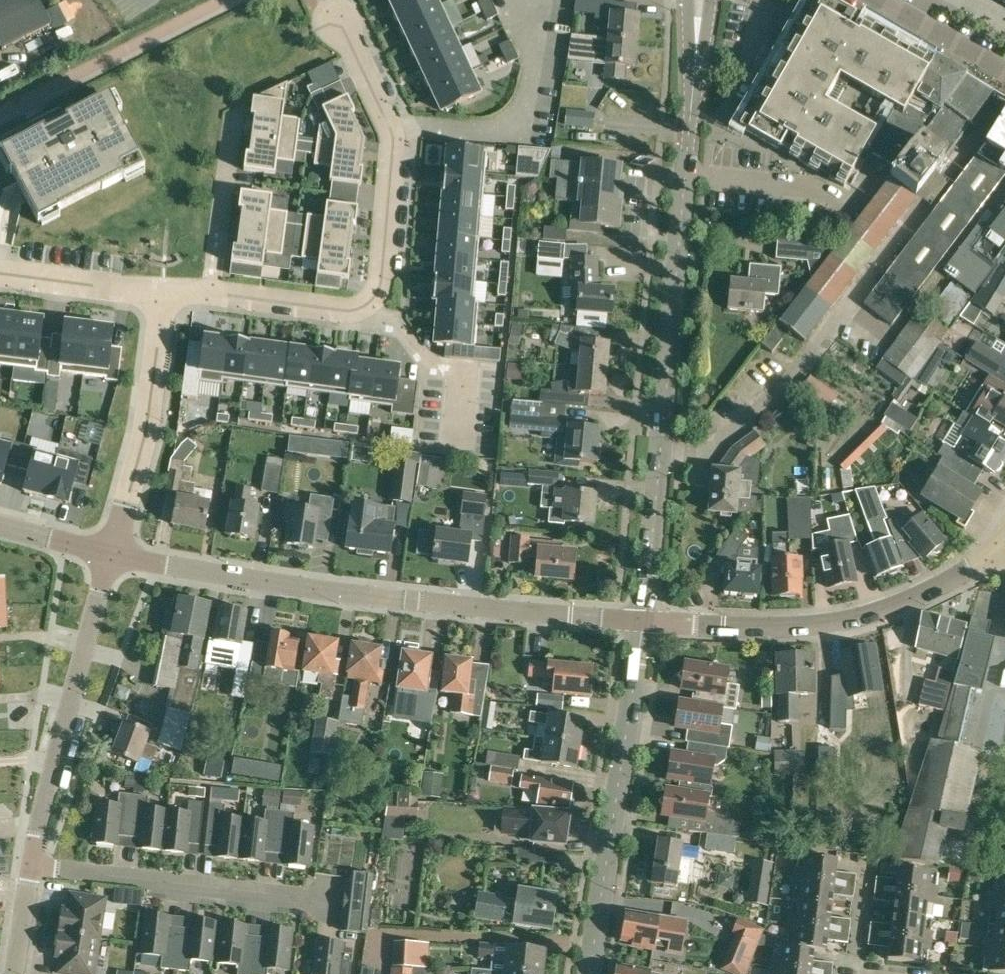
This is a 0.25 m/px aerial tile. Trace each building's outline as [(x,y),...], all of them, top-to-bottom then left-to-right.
[(38,0),(4,0),(0,2),(0,46),(2,50),(51,25),(38,0)] [(399,23),(437,5),(435,0),(392,0),(389,1),(399,23)] [(482,11),(493,6),(490,0),(483,0),(478,2),(482,11)] [(636,42),(638,16),(633,16),(633,5),(612,3),(613,0),(577,0),(576,12),(597,14),(597,18),(611,20),(610,39),(636,42)] [(872,26),(828,0),(812,0),(778,60),(834,92),(872,26)] [(448,27),(437,5),(399,23),(410,45),(448,27)] [(493,6),(482,11),(487,20),(497,15),(493,6)] [(872,26),(834,92),(796,159),(845,186),(860,159),(864,162),(865,163),(871,152),(893,115),(908,123),(921,99),(915,95),(934,62),(933,62),(872,26)] [(420,66),(458,48),(448,27),(410,45),(420,66)] [(636,42),(610,39),(587,37),(586,48),(599,49),(599,50),(609,51),(607,78),(623,79),(624,66),(633,67),(636,42)] [(499,46),(503,55),(514,50),(509,41),(499,46)] [(478,69),(488,64),(477,44),(468,49),(478,69)] [(430,88),(468,70),(458,48),(420,66),(430,88)] [(514,50),(503,55),(507,64),(518,59),(514,50)] [(935,57),(933,62),(934,62),(915,95),(921,99),(908,123),(893,115),(871,152),(897,167),(939,112),(966,75),(935,57)] [(834,92),(778,60),(740,127),(796,159),(834,92)] [(479,93),(468,70),(430,88),(441,111),(479,93)] [(939,112),(897,167),(898,167),(778,322),(803,341),(993,94),(993,95),(995,92),(966,75),(939,112)] [(283,117),(287,82),(253,99),(251,116),(253,116),(250,135),(297,142),(300,119),(283,117)] [(318,82),(307,87),(310,95),(321,90),(318,82)] [(571,133),(585,135),(584,143),(620,146),(621,138),(627,138),(631,92),(589,88),(587,110),(573,109),(571,133)] [(329,105),(321,90),(310,95),(318,111),(322,109),(329,105)] [(0,152),(0,153),(11,174),(12,174),(19,187),(38,223),(60,212),(59,211),(90,195),(144,168),(126,132),(117,116),(119,115),(109,96),(79,112),(73,115),(65,119),(66,120),(55,126),(45,131),(44,130),(0,152)] [(354,112),(347,97),(329,105),(322,109),(328,122),(319,126),(317,143),(364,149),(365,139),(353,113),(354,112)] [(1004,175),(1004,110),(985,143),(863,303),(891,324),(1004,175)] [(307,143),(297,142),(250,135),(248,154),(246,154),(244,171),(275,175),(277,161),(294,163),(296,152),(305,154),(305,153),(307,143)] [(307,143),(305,153),(315,154),(314,165),(331,168),(329,182),(361,186),(363,169),(361,169),(364,149),(317,143),(307,142),(307,143)] [(446,147),(444,170),(479,173),(481,150),(446,147)] [(532,148),(529,178),(537,178),(538,176),(548,153),(550,150),(550,149),(532,148)] [(550,161),(549,179),(557,180),(555,203),(572,204),(571,218),(570,231),(601,234),(602,227),(618,229),(619,222),(620,207),(622,207),(623,192),(618,191),(620,167),(582,164),(550,161)] [(442,192),(478,195),(479,173),(444,170),(442,192)] [(507,185),(506,197),(514,198),(515,186),(507,185)] [(440,213),(476,216),(478,195),(442,192),(440,213)] [(240,211),(238,228),(294,236),(296,226),(286,225),(287,214),(270,211),(272,198),(241,193),(238,210),(240,211)] [(505,209),(513,210),(514,198),(506,197),(505,209)] [(986,226),(980,221),(942,271),(974,295),(1004,252),(1004,200),(986,226)] [(326,203),(324,217),(307,215),(306,226),(296,225),(296,226),(294,236),(351,243),(353,224),(355,225),(358,208),(326,203)] [(474,238),(476,216),(440,213),(438,235),(474,238)] [(486,216),(485,239),(500,239),(500,216),(486,216)] [(238,228),(235,247),(233,246),(231,263),(262,268),(264,254),(282,256),(292,257),(293,246),(294,236),(238,228)] [(566,230),(544,228),(543,241),(565,243),(566,230)] [(510,241),(511,229),(503,229),(502,240),(510,241)] [(131,275),(134,234),(91,231),(89,254),(117,256),(116,274),(131,275)] [(472,259),(474,238),(438,235),(436,256),(472,259)] [(351,243),(294,236),(293,246),(292,257),(319,261),(317,275),(348,279),(350,262),(348,262),(351,243)] [(790,237),(789,244),(777,243),(776,258),(808,261),(809,246),(798,245),(799,238),(790,237)] [(501,252),(509,253),(510,241),(502,240),(501,252)] [(539,244),(538,259),(563,262),(565,246),(539,244)] [(470,281),(472,259),(436,256),(434,278),(470,281)] [(611,314),(613,290),(597,290),(597,260),(573,260),(573,300),(579,300),(578,313),(611,314)] [(987,279),(981,287),(1003,300),(1004,296),(1004,266),(1000,263),(987,279)] [(778,295),(780,267),(749,265),(748,280),(730,279),(727,310),(763,313),(764,294),(778,295)] [(506,284),(508,272),(500,272),(499,283),(506,284)] [(468,301),(470,281),(434,278),(433,299),(473,303),(473,301),(468,301)] [(499,283),(497,295),(505,296),(506,284),(499,283)] [(1003,300),(981,287),(959,316),(973,325),(983,310),(993,316),(1003,300)] [(471,324),(473,303),(433,299),(432,300),(437,301),(435,321),(471,324)] [(884,357),(913,378),(924,363),(948,329),(919,308),(884,357)] [(13,367),(19,316),(0,313),(0,365),(13,367)] [(503,327),(504,315),(496,314),(495,326),(503,327)] [(47,373),(50,350),(39,348),(43,319),(19,316),(13,367),(35,370),(34,372),(47,373)] [(83,375),(89,324),(66,322),(62,351),(50,349),(50,350),(47,373),(47,377),(59,378),(60,372),(83,375)] [(436,322),(434,344),(450,345),(449,358),(473,360),(476,325),(436,322)] [(112,328),(89,326),(84,368),(106,371),(105,381),(118,382),(121,358),(109,357),(112,328)] [(771,353),(781,340),(770,332),(760,345),(771,353)] [(580,367),(607,370),(609,344),(583,341),(582,342),(560,333),(556,343),(581,353),(580,367)] [(205,338),(200,373),(222,376),(227,340),(205,338)] [(227,340),(222,376),(244,378),(248,343),(227,340)] [(1001,356),(977,342),(966,361),(990,375),(990,374),(999,380),(1004,370),(1004,349),(1001,356)] [(248,343),(244,378),(265,381),(270,346),(248,343)] [(270,346),(265,381),(287,384),(291,348),(270,346)] [(291,348),(287,384),(308,386),(312,351),(291,348)] [(312,351),(308,386),(330,389),(334,354),(312,351)] [(334,354),(330,389),(351,391),(350,396),(351,396),(356,356),(334,354)] [(356,356),(351,396),(372,399),(377,364),(356,361),(357,356),(356,356)] [(916,380),(913,378),(884,357),(876,367),(900,385),(892,397),(899,403),(916,380)] [(399,367),(377,364),(372,404),(392,407),(391,413),(413,416),(418,382),(397,379),(399,367)] [(607,370),(580,367),(579,382),(552,386),(553,392),(542,391),(541,403),(566,406),(587,408),(588,394),(604,395),(607,370)] [(990,375),(981,389),(992,396),(989,401),(983,397),(971,415),(1002,434),(1004,429),(1004,399),(1003,402),(1000,400),(1004,392),(1004,384),(999,380),(990,374),(990,375)] [(837,396),(810,376),(798,394),(816,407),(812,412),(820,419),(837,396)] [(566,406),(541,403),(512,401),(511,417),(511,423),(542,426),(541,437),(559,438),(557,464),(579,466),(579,461),(595,463),(598,429),(580,427),(581,422),(565,421),(566,406)] [(886,416),(881,424),(898,435),(900,432),(906,436),(907,434),(917,419),(892,403),(884,415),(886,416)] [(953,463),(978,478),(984,468),(993,474),(1004,454),(1004,446),(1003,445),(1004,442),(1004,437),(1002,435),(1002,434),(971,415),(971,416),(964,411),(956,425),(966,431),(954,450),(959,453),(953,463)] [(249,412),(248,420),(260,421),(261,413),(249,412)] [(273,415),(261,413),(260,421),(272,423),(273,415)] [(228,423),(229,417),(229,415),(217,414),(216,422),(228,423)] [(303,427),(304,419),(292,418),(291,426),(303,427)] [(316,421),(304,419),(303,427),(315,429),(316,421)] [(333,431),(345,433),(346,425),(335,424),(333,431)] [(886,430),(881,424),(839,464),(845,470),(840,470),(842,488),(852,487),(850,467),(886,430)] [(346,425),(345,433),(357,435),(358,427),(346,425)] [(712,469),(709,512),(736,514),(747,515),(755,504),(756,499),(749,498),(750,484),(757,485),(759,462),(752,461),(751,461),(748,459),(765,446),(755,432),(733,448),(720,465),(720,470),(712,469)] [(402,433),(401,440),(412,442),(414,434),(402,433)] [(197,447),(195,445),(188,438),(182,444),(171,459),(169,471),(170,471),(167,489),(178,491),(172,525),(204,531),(209,503),(192,500),(195,484),(190,483),(192,468),(183,466),(184,462),(197,447)] [(286,456),(318,460),(320,443),(288,439),(286,456)] [(0,444),(0,485),(0,486),(6,465),(18,468),(24,445),(11,442),(9,446),(0,444)] [(18,468),(29,472),(24,492),(45,497),(55,458),(36,453),(37,449),(24,445),(18,468)] [(55,458),(45,497),(68,504),(73,483),(85,486),(92,458),(58,449),(55,458)] [(442,459),(421,456),(417,485),(427,487),(429,471),(433,468),(440,469),(442,459)] [(277,493),(281,467),(283,460),(267,457),(266,465),(261,491),(277,493)] [(416,462),(394,460),(389,500),(411,503),(416,462)] [(978,478),(953,463),(947,473),(939,468),(923,496),(959,518),(956,524),(964,529),(970,520),(968,514),(980,494),(971,488),(978,478)] [(564,524),(564,523),(593,525),(595,493),(567,491),(567,493),(556,492),(559,473),(529,470),(528,482),(528,484),(542,486),(541,508),(550,509),(548,523),(564,524)] [(254,539),(259,506),(249,505),(251,489),(239,487),(236,503),(233,502),(228,534),(254,539)] [(856,491),(864,513),(868,524),(876,545),(866,549),(877,577),(901,568),(884,520),(886,519),(874,487),(856,491)] [(484,516),(487,495),(465,492),(462,513),(463,513),(460,533),(438,530),(434,559),(467,564),(470,540),(483,542),(486,516),(484,516)] [(330,522),(334,498),(310,495),(308,510),(287,507),(285,523),(290,523),(287,544),(297,546),(299,550),(306,551),(309,548),(312,548),(317,520),(330,522)] [(787,499),(789,532),(773,533),(774,593),(781,593),(781,596),(794,595),(794,593),(800,592),(800,578),(802,578),(801,556),(790,557),(790,540),(812,539),(810,498),(787,499)] [(393,525),(392,525),(394,508),(353,503),(351,520),(350,520),(350,521),(345,520),(342,544),(347,544),(346,548),(358,550),(357,554),(372,556),(372,552),(390,554),(393,525)] [(854,542),(857,542),(849,514),(827,519),(833,546),(820,548),(828,587),(857,581),(849,543),(854,542)] [(888,521),(902,560),(913,556),(918,552),(924,559),(932,552),(937,554),(943,548),(942,543),(944,542),(921,515),(910,524),(903,515),(888,521)] [(724,566),(723,575),(725,575),(724,593),(757,595),(759,569),(756,569),(756,561),(737,559),(737,552),(747,537),(735,528),(709,565),(724,566)] [(573,579),(576,551),(562,550),(562,544),(528,542),(528,540),(513,538),(511,561),(526,562),(526,557),(538,557),(537,577),(573,579)] [(163,727),(185,735),(191,712),(194,694),(198,671),(196,671),(209,605),(180,599),(176,615),(167,613),(163,633),(172,635),(171,639),(163,638),(153,686),(171,690),(167,707),(163,727)] [(238,661),(241,645),(247,611),(218,606),(213,639),(209,638),(204,664),(235,670),(233,683),(246,685),(250,663),(238,661)] [(956,659),(964,626),(922,616),(914,648),(956,659)] [(960,665),(935,743),(958,749),(974,690),(981,692),(992,644),(980,641),(985,621),(972,617),(960,665)] [(256,641),(248,681),(263,683),(262,686),(280,689),(280,686),(296,689),(299,672),(294,671),(298,642),(288,640),(289,636),(286,635),(284,632),(277,631),(274,634),(271,633),(269,644),(256,641)] [(337,677),(339,663),(334,662),(337,643),(309,639),(304,672),(320,674),(319,683),(322,683),(320,698),(333,700),(336,677),(337,677)] [(339,722),(343,723),(361,726),(369,682),(382,684),(385,664),(378,663),(380,650),(353,645),(347,678),(356,679),(353,697),(343,696),(339,722)] [(831,677),(829,729),(845,730),(846,696),(849,696),(880,690),(873,648),(853,652),(842,654),(842,659),(845,674),(831,677)] [(397,689),(395,706),(396,706),(411,708),(409,718),(430,721),(429,726),(431,726),(440,672),(429,670),(431,657),(418,655),(416,651),(408,650),(404,654),(403,653),(397,689)] [(797,694),(813,694),(813,656),(775,657),(776,696),(778,696),(778,723),(797,722),(797,694)] [(482,715),(487,680),(470,678),(471,661),(444,659),(441,693),(453,694),(451,713),(482,715)] [(555,678),(554,693),(590,697),(593,668),(529,662),(528,676),(555,678)] [(700,706),(721,709),(735,711),(738,687),(725,685),(727,670),(720,669),(716,662),(709,667),(686,663),(685,670),(678,675),(683,682),(682,689),(699,692),(702,695),(700,705),(700,706)] [(919,705),(941,711),(946,690),(953,667),(937,663),(932,682),(925,680),(922,693),(919,705)] [(562,710),(564,696),(538,694),(536,708),(562,710)] [(700,706),(700,705),(680,702),(676,727),(699,731),(697,744),(727,749),(729,749),(732,727),(719,724),(721,709),(700,706)] [(546,739),(581,744),(584,720),(532,712),(531,721),(549,724),(546,739)] [(338,722),(318,719),(312,753),(333,756),(338,722)] [(146,775),(152,761),(153,761),(157,749),(146,744),(150,733),(126,723),(113,754),(138,764),(135,770),(146,775)] [(185,735),(163,727),(158,743),(182,751),(185,735)] [(581,744),(546,739),(546,740),(535,737),(533,751),(526,750),(524,760),(577,768),(581,744)] [(697,744),(688,742),(686,755),(672,753),(668,779),(686,781),(688,784),(686,792),(686,793),(708,796),(707,797),(711,797),(712,789),(709,785),(712,766),(717,766),(725,760),(727,749),(697,744)] [(983,754),(958,749),(935,743),(931,742),(909,808),(908,807),(892,858),(939,865),(947,829),(963,833),(967,820),(983,754)] [(805,775),(804,751),(775,751),(775,776),(805,775)] [(513,770),(518,771),(520,757),(496,753),(494,767),(513,770)] [(225,782),(227,766),(213,764),(211,780),(225,782)] [(513,770),(494,767),(491,766),(489,781),(511,785),(513,770)] [(568,810),(572,785),(522,777),(520,790),(539,793),(537,805),(568,810)] [(686,793),(686,792),(666,789),(665,796),(658,801),(663,808),(662,815),(691,819),(689,832),(738,838),(740,825),(714,814),(705,812),(707,797),(708,796),(686,793)] [(302,792),(284,790),(282,804),(300,806),(302,792)] [(416,818),(417,801),(418,794),(389,793),(386,816),(416,818)] [(129,837),(134,795),(119,794),(118,806),(98,803),(93,843),(116,846),(117,836),(129,837)] [(149,797),(134,795),(129,837),(141,839),(140,848),(163,851),(167,811),(147,809),(149,797)] [(188,813),(167,811),(163,851),(185,853),(186,844),(199,845),(204,803),(189,801),(188,813)] [(239,859),(244,820),(224,817),(225,805),(210,804),(205,846),(218,847),(217,857),(239,859)] [(563,844),(563,843),(566,841),(567,834),(565,831),(568,814),(503,809),(502,823),(501,835),(517,836),(520,839),(532,840),(532,841),(563,844)] [(264,822),(244,820),(239,859),(262,862),(263,852),(275,854),(280,812),(265,810),(264,822)] [(295,813),(280,812),(275,854),(287,855),(286,864),(310,867),(314,827),(293,825),(295,813)] [(761,835),(761,826),(750,826),(750,834),(761,835)] [(759,842),(752,842),(752,841),(706,834),(704,848),(732,852),(731,857),(748,859),(751,847),(758,849),(759,842)] [(698,848),(682,845),(682,844),(659,840),(655,866),(652,866),(649,868),(647,879),(649,883),(652,883),(675,887),(680,857),(696,859),(698,848)] [(795,880),(855,886),(856,875),(834,873),(836,860),(798,856),(795,880)] [(875,889),(935,896),(938,872),(898,867),(897,880),(876,877),(875,889)] [(343,909),(344,909),(370,912),(374,876),(348,873),(345,894),(343,909)] [(855,886),(795,880),(793,901),(831,905),(832,896),(853,898),(855,886)] [(1004,905),(1004,881),(994,880),(991,903),(1004,905)] [(550,929),(556,895),(521,889),(519,900),(507,898),(507,896),(479,891),(475,917),(503,921),(503,919),(515,921),(515,923),(550,929)] [(935,896),(875,889),(873,901),(894,903),(893,914),(933,918),(935,896)] [(117,890),(115,903),(141,907),(143,894),(117,890)] [(63,909),(60,933),(99,939),(103,912),(99,911),(101,899),(70,894),(68,910),(63,909)] [(793,901),(790,925),(849,931),(851,920),(829,917),(831,905),(793,901)] [(988,926),(1004,928),(1004,905),(991,903),(988,926)] [(370,912),(344,909),(341,930),(367,933),(370,912)] [(625,916),(622,918),(621,923),(624,926),(622,939),(633,940),(632,945),(652,948),(653,944),(667,946),(666,952),(680,954),(685,920),(664,917),(664,919),(658,918),(626,913),(625,916)] [(175,970),(180,928),(168,926),(169,917),(146,914),(141,954),(162,956),(161,968),(175,970)] [(871,923),(870,934),(930,941),(933,918),(893,914),(892,925),(871,923)] [(192,929),(180,928),(175,970),(190,972),(191,960),(212,962),(216,922),(193,920),(192,929)] [(256,936),(244,935),(245,925),(222,923),(218,963),(239,965),(238,973),(252,973),(256,936)] [(849,931),(790,925),(788,946),(814,949),(825,950),(826,941),(848,943),(849,931)] [(985,949),(1004,951),(1004,928),(988,926),(985,949)] [(256,936),(252,973),(267,973),(268,968),(288,971),(293,931),(270,928),(269,938),(256,936)] [(60,933),(56,956),(61,957),(59,973),(66,973),(89,973),(91,965),(95,966),(99,939),(60,933)] [(930,941),(870,934),(868,945),(890,948),(888,960),(927,965),(930,941)] [(352,954),(340,953),(341,943),(318,941),(314,973),(350,973),(352,954)] [(525,973),(542,973),(544,951),(509,948),(509,946),(480,943),(480,945),(469,944),(468,956),(479,957),(507,960),(506,972),(525,973)] [(788,946),(775,944),(772,967),(826,973),(833,973),(834,963),(813,961),(814,949),(788,946)] [(985,949),(982,972),(1000,973),(1004,973),(1004,951),(985,949)] [(723,969),(736,973),(743,973),(747,965),(728,957),(723,969)]
